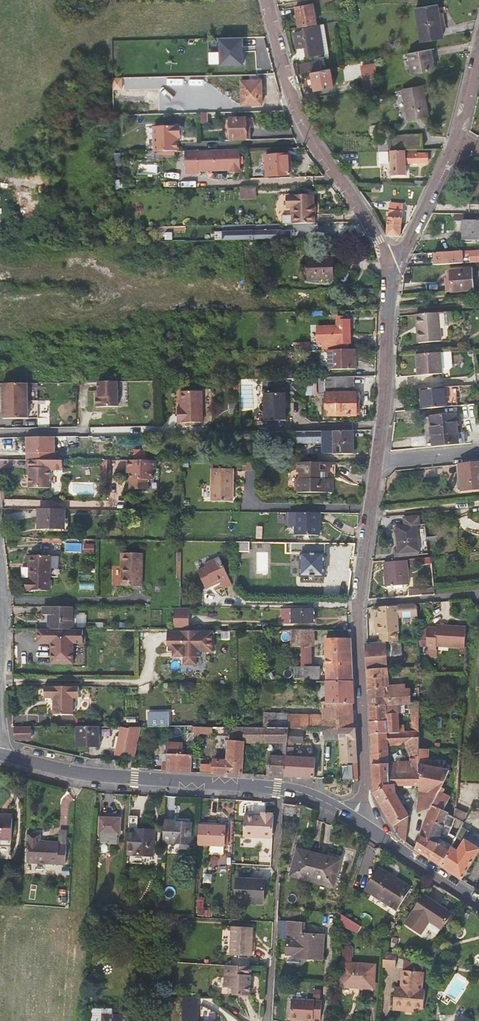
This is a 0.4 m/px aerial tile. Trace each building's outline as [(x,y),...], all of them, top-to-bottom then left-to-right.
[(443,37),(438,3),(415,7),(421,41),(443,37)] [(295,7),(299,27),(303,26),(305,26),(309,25),(313,24),(316,24),(316,23),(317,23),(313,4),(295,7)] [(317,25),(316,24),(313,24),(309,25),(305,26),(303,26),(304,30),(294,32),(297,47),(308,46),(310,55),(325,53),(329,52),(324,25),(320,25),(317,25)] [(242,63),(241,36),(219,37),(220,64),(242,63)] [(431,49),(408,53),(412,73),(435,69),(431,49)] [(311,72),(322,70),(320,60),(299,63),(301,73),(311,72)] [(361,69),(363,77),(364,86),(378,83),(377,74),(375,66),(361,69)] [(334,87),(330,68),(322,70),(311,72),(314,90),(334,87)] [(262,103),(262,80),(242,80),(242,104),(262,103)] [(429,115),(423,86),(402,89),(408,119),(429,115)] [(113,115),(113,127),(121,127),(121,115),(113,115)] [(246,118),(230,118),(230,139),(250,138),(250,123),(246,123),(246,118)] [(171,150),(175,150),(175,142),(182,142),(181,126),(152,127),(153,151),(168,151),(169,151),(171,150)] [(420,149),(419,133),(395,136),(396,149),(420,149)] [(394,151),(392,138),(384,139),(385,151),(394,151)] [(228,173),(234,173),(234,167),(240,167),(240,164),(243,164),(243,157),(240,157),(240,148),(216,149),(195,150),(182,150),(183,173),(199,172),(199,169),(228,169),(228,173)] [(175,151),(158,152),(158,160),(163,160),(163,158),(175,157),(175,151)] [(400,153),(400,151),(394,151),(385,151),(383,151),(385,176),(400,175),(400,163),(428,163),(428,153),(400,153)] [(291,174),(289,154),(266,155),(267,176),(291,174)] [(241,199),(257,199),(256,187),(241,188),(241,199)] [(288,197),(288,207),(292,207),(292,216),(284,217),(284,224),(287,224),(314,224),(314,196),(288,196),(288,197)] [(387,234),(401,236),(403,204),(391,203),(389,216),(389,217),(387,234)] [(469,213),(469,220),(463,220),(463,240),(478,240),(478,213),(469,213)] [(254,231),(232,232),(232,239),(255,238),(254,231)] [(276,238),(267,238),(268,253),(276,252),(276,238)] [(478,263),(478,250),(434,253),(435,266),(478,263)] [(333,278),(333,256),(308,257),(308,279),(333,278)] [(474,290),(472,269),(450,270),(450,279),(445,279),(446,293),(474,290)] [(440,313),(416,315),(418,343),(441,342),(441,340),(449,339),(448,325),(457,325),(456,312),(447,312),(440,313)] [(329,349),(349,349),(349,342),(351,342),(350,321),(344,321),(344,317),(337,317),(337,326),(318,326),(318,341),(322,341),(323,349),(329,349)] [(356,369),(355,349),(349,349),(329,349),(329,369),(356,369)] [(451,352),(441,353),(417,355),(418,376),(443,374),(443,371),(450,370),(452,368),(451,352)] [(266,369),(255,369),(255,377),(266,377),(266,369)] [(316,378),(317,394),(325,394),(325,393),(326,393),(326,392),(355,392),(355,377),(325,378),(316,378)] [(317,394),(316,378),(306,378),(306,394),(317,394)] [(118,381),(98,381),(98,390),(98,396),(96,396),(96,407),(118,406),(118,381)] [(120,406),(126,406),(126,401),(128,401),(128,381),(120,381),(120,406)] [(2,393),(2,401),(29,401),(28,383),(4,383),(4,393),(2,393)] [(461,386),(422,389),(424,409),(433,408),(454,406),(453,397),(462,396),(461,386)] [(203,422),(202,391),(180,391),(180,407),(177,407),(178,423),(203,422)] [(357,392),(355,392),(326,392),(326,393),(325,393),(325,394),(325,414),(357,414),(357,392)] [(264,393),(265,402),(263,403),(261,403),(260,405),(260,407),(260,409),(261,410),(263,411),(265,411),(265,421),(268,421),(268,432),(283,431),(283,420),(286,420),(285,393),(264,393)] [(29,401),(2,401),(2,410),(4,410),(4,419),(29,419),(29,401)] [(423,417),(425,436),(431,436),(432,445),(466,442),(465,431),(458,432),(456,414),(423,417)] [(296,442),(324,443),(324,430),(296,431),(296,442)] [(324,430),(324,443),(324,452),(333,452),(333,454),(354,453),(354,430),(334,430),(324,430)] [(50,452),(50,437),(28,437),(28,452),(50,452)] [(50,452),(28,452),(29,460),(51,460),(55,459),(55,452),(50,452)] [(55,459),(51,460),(51,470),(64,470),(64,459),(55,459)] [(31,467),(31,472),(31,487),(51,487),(51,470),(51,460),(29,460),(29,467),(31,467)] [(126,460),(126,468),(129,468),(129,473),(129,489),(146,489),(146,479),(152,479),(152,468),(155,468),(155,460),(149,460),(126,460)] [(335,461),(297,461),(297,472),(300,472),(300,478),(297,478),(297,492),(332,492),(332,478),(335,475),(335,461)] [(254,462),(235,462),(235,465),(245,465),(244,471),(254,471),(254,462)] [(459,464),(461,491),(478,489),(478,462),(459,464)] [(231,500),(231,468),(212,468),(211,500),(231,500)] [(64,528),(64,510),(47,509),(38,509),(38,528),(64,528)] [(320,535),(321,513),(295,513),(289,512),(289,526),(296,526),(296,535),(320,535)] [(403,526),(395,526),(398,554),(419,552),(417,524),(418,524),(417,516),(402,517),(403,526)] [(323,543),(303,542),(303,575),(322,575),(323,543)] [(93,544),(85,544),(84,554),(93,554),(93,544)] [(139,585),(140,552),(119,552),(119,564),(120,565),(120,584),(139,585)] [(51,577),(51,556),(30,556),(30,580),(25,580),(25,590),(49,590),(49,577),(51,577)] [(59,556),(51,556),(51,577),(59,577),(59,556)] [(219,557),(204,564),(205,567),(198,570),(206,589),(221,582),(223,589),(232,585),(219,557)] [(407,566),(407,562),(407,560),(385,562),(386,587),(409,585),(407,566)] [(346,587),(346,580),(334,579),(334,587),(335,594),(344,594),(344,587),(346,587)] [(414,603),(378,606),(379,617),(379,623),(376,623),(376,633),(380,633),(380,642),(389,641),(389,642),(398,641),(397,632),(399,632),(398,616),(417,615),(417,606),(414,603)] [(49,615),(49,629),(73,629),(73,607),(43,607),(44,614),(49,615)] [(190,608),(174,607),(174,629),(189,630),(190,608)] [(314,623),(313,608),(281,608),(281,624),(314,623)] [(469,609),(468,622),(477,623),(478,611),(478,609),(469,609)] [(436,646),(438,646),(466,648),(468,628),(438,626),(438,629),(427,628),(427,631),(428,648),(436,648),(436,646)] [(427,627),(418,627),(418,647),(428,648),(427,631),(427,628),(427,627)] [(83,643),(83,629),(73,629),(49,629),(38,629),(38,643),(52,643),(51,663),(73,663),(73,643),(83,643)] [(189,630),(174,629),(169,629),(169,650),(175,650),(175,656),(185,656),(185,663),(198,663),(198,656),(202,656),(202,650),(214,650),(214,630),(189,630)] [(305,659),(305,667),(311,667),(311,630),(294,630),(294,646),(302,646),(303,659),(305,659)] [(326,638),(327,682),(354,683),(352,638),(326,638)] [(387,656),(403,654),(401,641),(398,641),(389,642),(389,641),(380,642),(367,642),(368,668),(368,679),(389,679),(389,675),(387,656)] [(437,658),(438,646),(436,646),(436,648),(428,648),(428,657),(437,658)] [(311,667),(305,667),(306,679),(317,679),(319,679),(319,667),(311,667)] [(394,704),(394,687),(389,687),(389,679),(368,679),(368,691),(369,708),(386,707),(398,707),(398,704),(394,704)] [(327,682),(327,710),(351,710),(351,703),(353,703),(355,703),(354,683),(327,682)] [(409,686),(394,687),(394,704),(398,704),(410,703),(409,686)] [(79,687),(45,687),(45,699),(54,699),(54,716),(74,716),(74,699),(79,699),(79,687)] [(354,729),(353,703),(351,703),(351,710),(327,710),(328,716),(268,716),(268,728),(289,728),(325,729),(339,729),(354,729)] [(410,712),(419,712),(419,708),(419,703),(410,703),(410,712)] [(398,707),(386,707),(369,708),(369,716),(370,723),(387,723),(399,722),(399,719),(399,712),(398,707)] [(148,726),(170,726),(170,710),(148,710),(148,726)] [(411,733),(419,733),(419,729),(419,712),(410,712),(399,712),(399,719),(410,719),(411,733)] [(400,726),(399,722),(387,723),(370,723),(371,752),(371,757),(389,756),(388,750),(388,738),(394,734),(405,733),(405,726),(400,726)] [(14,726),(14,738),(31,739),(31,726),(18,726),(14,726)] [(99,746),(100,727),(77,726),(77,746),(99,746)] [(131,727),(121,727),(119,756),(129,756),(131,727)] [(138,727),(131,727),(129,756),(139,757),(141,727),(138,727)] [(244,728),(243,741),(245,741),(245,744),(275,744),(275,743),(288,742),(289,730),(289,728),(268,728),(244,728)] [(325,739),(340,739),(339,729),(325,729),(325,739)] [(356,729),(354,729),(339,729),(340,739),(342,778),(342,780),(358,780),(356,729)] [(288,742),(288,747),(290,747),(291,742),(303,743),(304,730),(289,730),(288,742)] [(392,746),(404,746),(419,745),(419,733),(411,733),(405,733),(394,734),(388,738),(388,750),(392,749),(392,746)] [(244,760),(245,744),(245,741),(243,741),(228,740),(228,760),(244,760)] [(275,743),(275,744),(274,756),(287,756),(288,747),(288,742),(275,743)] [(194,755),(187,755),(181,755),(182,744),(167,743),(167,754),(163,754),(163,765),(166,765),(166,771),(192,772),(193,772),(194,755)] [(419,745),(404,746),(413,764),(419,764),(419,753),(419,749),(419,745)] [(419,764),(429,765),(429,760),(428,748),(419,749),(419,753),(419,764)] [(287,756),(274,756),(270,756),(269,775),(284,776),(286,776),(287,757),(287,756)] [(389,764),(389,756),(371,757),(373,792),(385,792),(384,776),(420,776),(419,764),(413,764),(389,764)] [(316,759),(287,757),(286,776),(287,776),(315,777),(316,759)] [(243,774),(244,760),(228,760),(214,760),(213,773),(243,774)] [(439,768),(429,765),(419,764),(420,776),(420,786),(420,790),(438,793),(439,790),(449,770),(439,768)] [(395,825),(409,816),(410,815),(397,793),(396,786),(420,786),(420,776),(384,776),(385,792),(373,792),(392,826),(395,825)] [(438,793),(420,790),(419,801),(417,813),(428,810),(430,810),(433,803),(438,793)] [(449,814),(449,813),(449,812),(445,810),(451,795),(439,790),(438,793),(433,803),(430,810),(428,810),(426,816),(443,825),(449,814)] [(283,803),(283,814),(300,816),(301,806),(283,803)] [(455,813),(466,819),(469,813),(455,805),(455,810),(455,813)] [(105,813),(105,818),(120,819),(119,831),(122,831),(123,814),(105,813)] [(260,818),(244,817),(244,837),(253,837),(272,838),(273,815),(260,814),(260,818)] [(449,814),(443,825),(452,829),(456,818),(449,814)] [(138,816),(129,816),(128,837),(127,854),(133,855),(152,856),(153,831),(138,830),(138,816)] [(407,838),(409,816),(395,825),(399,835),(404,840),(405,840),(407,838)] [(442,867),(458,835),(459,833),(452,829),(443,825),(426,816),(420,834),(421,835),(415,849),(433,861),(442,867)] [(11,840),(12,819),(0,818),(0,839),(11,840)] [(105,818),(100,818),(99,842),(118,843),(119,831),(120,819),(105,818)] [(164,820),(163,843),(189,844),(190,823),(174,822),(174,821),(164,820)] [(199,822),(197,844),(212,845),(212,853),(224,853),(226,827),(217,827),(217,824),(199,822)] [(458,835),(464,839),(469,831),(462,827),(459,833),(458,835)] [(59,830),(58,843),(59,843),(59,846),(66,846),(67,831),(59,830)] [(34,858),(34,863),(65,864),(66,846),(59,846),(59,843),(58,843),(43,842),(42,843),(39,843),(39,835),(28,835),(26,858),(34,858)] [(458,835),(442,867),(462,880),(478,853),(478,849),(478,848),(478,845),(471,841),(468,841),(464,839),(458,835)] [(311,847),(295,843),(288,869),(292,870),(290,875),(334,886),(335,881),(339,882),(346,856),(328,851),(326,856),(310,852),(311,847)] [(411,887),(378,867),(365,889),(398,909),(411,887)] [(264,881),(237,879),(236,900),(262,902),(264,881)] [(67,890),(59,889),(57,907),(68,907),(69,896),(66,896),(67,890)] [(452,913),(425,895),(406,923),(422,934),(430,921),(442,929),(452,913)] [(124,907),(124,906),(110,905),(110,914),(124,915),(124,907)] [(124,915),(139,915),(140,908),(124,907),(124,915)] [(213,911),(198,909),(197,916),(212,917),(213,911)] [(361,925),(339,912),(338,923),(358,932),(361,925)] [(277,939),(287,939),(288,922),(277,921),(277,930),(277,939)] [(302,923),(288,922),(287,939),(287,954),(295,954),(295,956),(322,958),(324,936),(301,934),(302,923)] [(253,928),(232,926),(230,955),(251,956),(253,928)] [(155,936),(142,937),(143,953),(156,952),(155,936)] [(343,946),(343,956),(342,986),(355,986),(355,984),(376,985),(376,966),(352,964),(352,956),(352,950),(348,946),(343,946)] [(383,951),(382,966),(395,967),(395,956),(396,952),(383,951)] [(252,967),(225,965),(224,987),(233,988),(232,995),(251,996),(252,967)] [(395,987),(393,1005),(404,1005),(405,1003),(413,1003),(412,1006),(423,1007),(424,989),(421,989),(422,970),(402,968),(401,987),(395,987)] [(321,1020),(321,1002),(291,1001),(290,1020),(293,1020),(312,1020),(321,1020)] [(182,1006),(182,1020),(199,1020),(200,1006),(182,1006)] [(131,1016),(112,1015),(112,1010),(93,1009),(93,1020),(131,1020),(131,1016)]
